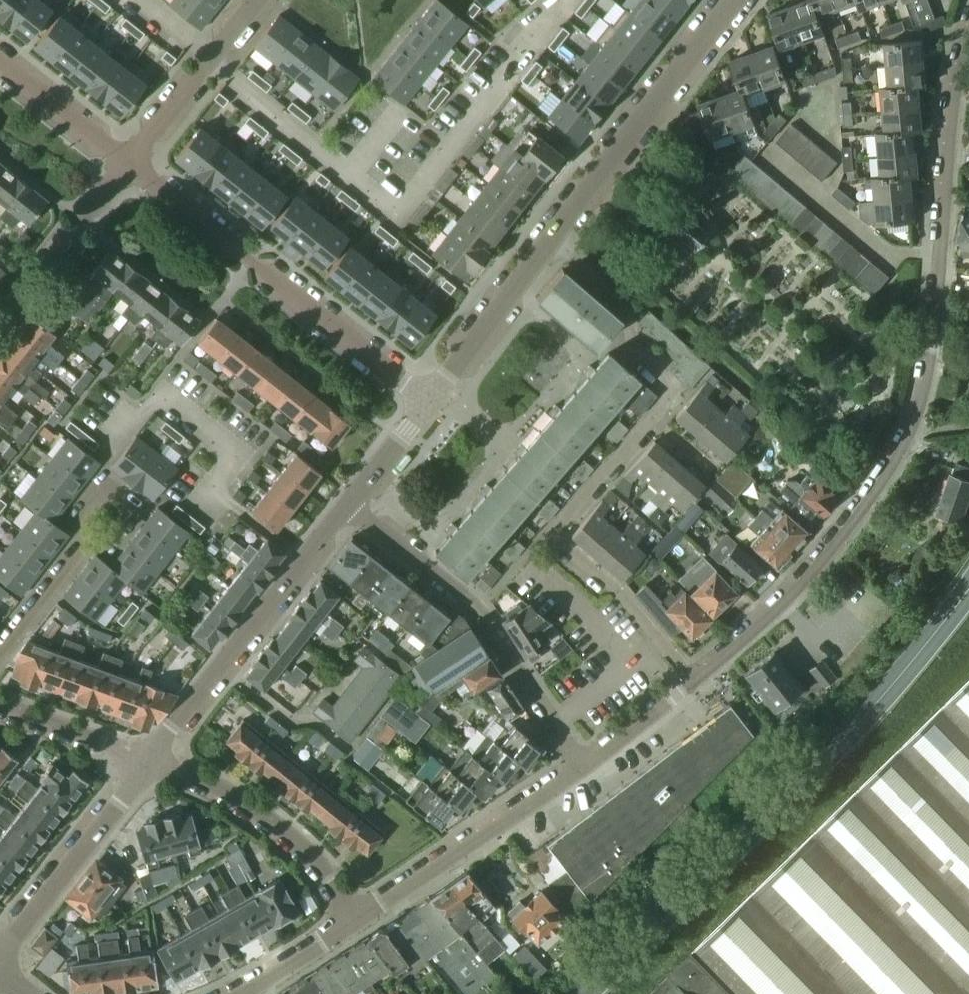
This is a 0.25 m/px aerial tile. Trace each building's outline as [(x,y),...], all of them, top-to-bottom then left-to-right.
[(31,0),(3,0),(0,4),(0,19),(9,26),(10,26),(31,0)] [(52,10),(39,0),(31,0),(10,26),(28,41),(52,10)] [(103,0),(101,0),(96,5),(106,13),(111,6),(103,0)] [(206,0),(173,0),(169,4),(201,29),(211,16),(217,9),(206,0)] [(217,9),(224,0),(206,0),(217,9)] [(420,19),(452,44),(468,24),(438,0),(436,0),(420,19)] [(582,3),(588,8),(595,0),(584,0),(582,3)] [(648,0),(640,0),(630,12),(630,13),(660,37),(673,20),(648,0)] [(683,0),(648,0),(673,20),(687,3),(683,0)] [(819,15),(818,15),(813,0),(805,0),(792,5),(804,41),(825,34),(819,15)] [(835,0),(813,0),(818,15),(819,15),(838,8),(835,0)] [(838,8),(858,1),(859,1),(858,0),(835,0),(838,8)] [(923,22),(933,18),(936,17),(930,0),(915,0),(923,22)] [(473,2),(466,12),(472,17),(480,7),(473,2)] [(581,18),(588,8),(582,3),(575,12),(581,18)] [(804,41),(792,5),(770,12),(788,64),(799,61),(793,44),(804,41)] [(660,37),(630,13),(630,12),(625,8),(625,9),(612,25),(617,29),(616,30),(647,54),(660,37)] [(948,23),(946,20),(944,14),(936,17),(933,18),(936,27),(948,23)] [(274,63),(299,31),(279,15),(254,46),(254,47),(274,63)] [(53,61),(77,30),(59,16),(35,46),(53,61)] [(135,26),(126,18),(121,25),(130,32),(135,26)] [(936,27),(933,18),(923,22),(922,22),(925,31),(936,27)] [(452,44),(420,19),(405,39),(436,64),(452,44)] [(904,20),(892,24),(896,33),(907,29),(904,20)] [(647,54),(616,30),(617,29),(612,25),(609,23),(609,24),(595,41),(595,42),(602,48),(603,47),(633,70),(647,54)] [(896,33),(892,24),(881,28),(884,37),(896,33)] [(145,33),(135,26),(130,32),(140,40),(145,33)] [(569,32),(563,27),(555,37),(562,42),(569,32)] [(70,74),(94,44),(77,30),(53,61),(70,74)] [(859,30),(848,34),(851,43),(862,39),(859,30)] [(294,78),(319,47),(310,40),(299,31),(274,63),(281,68),(294,78)] [(851,43),(848,34),(836,38),(840,47),(851,43)] [(554,51),(562,42),(555,37),(548,46),(554,51)] [(436,64),(405,39),(389,59),(420,84),(436,64)] [(925,60),(923,40),(885,44),(887,64),(925,60)] [(87,87),(111,57),(94,44),(70,74),(87,87)] [(786,81),(773,45),(753,52),(765,88),(786,81)] [(314,94),(339,62),(319,47),(294,78),(314,94)] [(481,52),(475,47),(467,56),(473,62),(481,52)] [(633,70),(603,47),(602,48),(589,64),(620,87),(633,70)] [(176,58),(167,51),(162,57),(171,65),(176,58)] [(765,88),(753,52),(731,59),(741,88),(742,88),(745,95),(765,88)] [(466,71),(473,62),(467,56),(460,66),(466,71)] [(852,56),(842,57),(843,68),(853,67),(852,56)] [(103,101),(128,70),(111,57),(87,87),(87,88),(102,100),(103,100),(103,101)] [(404,104),(420,84),(389,59),(373,79),(404,104)] [(928,84),(925,60),(887,64),(889,87),(920,84),(920,85),(928,84)] [(542,66),(536,61),(528,71),(535,76),(542,66)] [(359,79),(339,62),(314,94),(334,110),(359,79)] [(620,87),(589,64),(576,81),(606,104),(620,87)] [(818,82),(837,75),(836,65),(814,73),(818,82)] [(854,80),(853,67),(843,68),(845,81),(854,80)] [(103,101),(121,115),(145,84),(128,70),(103,101)] [(262,78),(253,70),(248,77),(257,84),(262,78)] [(527,85),(535,76),(528,71),(521,80),(527,85)] [(818,82),(814,73),(803,77),(806,86),(818,82)] [(272,85),(262,78),(257,84),(267,92),(272,85)] [(606,104),(576,81),(569,90),(562,97),(593,121),(606,104)] [(922,107),(920,85),(920,84),(889,87),(882,87),(884,111),(922,107)] [(450,92),(443,86),(436,96),(442,101),(450,92)] [(755,123),(745,95),(742,88),(741,88),(721,95),(734,130),(746,126),(749,133),(755,131),(753,123),(755,123)] [(849,98),(848,88),(841,89),(842,99),(849,98)] [(229,100),(219,92),(214,99),(224,106),(229,100)] [(734,130),(721,95),(700,103),(702,107),(690,112),(697,134),(710,129),(712,137),(734,130)] [(434,110),(442,101),(436,96),(428,105),(434,110)] [(593,121),(562,97),(548,115),(579,139),(593,121)] [(853,101),(843,102),(844,114),(854,113),(853,101)] [(302,109),(292,102),(287,108),(296,115),(302,109)] [(924,129),(922,107),(884,111),(886,132),(916,129),(916,130),(924,129)] [(311,117),(302,109),(296,115),(306,123),(311,117)] [(780,128),(788,119),(780,112),(772,122),(780,128)] [(855,125),(854,113),(844,114),(845,126),(855,125)] [(259,124),(250,116),(245,123),(254,130),(259,124)] [(490,132),(498,122),(491,117),(484,126),(490,132)] [(786,147),(802,130),(792,121),(777,139),(786,147)] [(772,137),(780,128),(772,122),(765,131),(772,137)] [(269,131),(259,124),(254,130),(264,138),(269,131)] [(193,172),(218,142),(200,128),(176,158),(193,172)] [(918,151),(916,130),(916,129),(886,132),(878,133),(880,155),(918,151)] [(561,156),(528,130),(513,150),(514,151),(544,175),(545,176),(561,156)] [(795,154),(810,137),(802,130),(786,147),(795,154)] [(477,149),(484,139),(478,134),(470,144),(477,149)] [(805,162),(820,145),(810,137),(795,154),(805,162)] [(210,186),(235,155),(218,142),(193,172),(194,173),(209,185),(210,185),(210,186)] [(293,151),(284,143),(278,150),(288,157),(293,151)] [(469,158),(477,149),(470,144),(463,153),(469,158)] [(814,170),(829,152),(820,145),(805,162),(814,170)] [(852,145),(842,146),(843,159),(853,158),(852,145)] [(303,158),(293,151),(288,157),(297,165),(303,158)] [(544,175),(514,151),(501,167),(531,191),(544,175)] [(920,174),(918,151),(880,155),(882,176),(882,177),(912,174),(912,175),(920,174)] [(839,160),(829,152),(814,170),(824,178),(839,160)] [(745,169),(753,159),(746,153),(739,163),(745,169)] [(227,199),(251,169),(235,155),(210,186),(227,199)] [(855,170),(853,158),(843,159),(845,171),(855,170)] [(746,184),(761,166),(753,159),(745,169),(738,177),(746,184)] [(745,169),(739,163),(732,172),(738,177),(745,169)] [(17,176),(2,164),(0,167),(0,198),(17,176)] [(756,192),(771,174),(761,166),(746,184),(756,192)] [(531,191),(501,167),(487,185),(518,208),(531,191)] [(450,183),(458,173),(451,168),(444,178),(450,183)] [(244,212),(268,182),(251,169),(227,199),(244,212)] [(330,180),(321,172),(315,179),(325,186),(330,180)] [(766,200),(780,182),(771,174),(756,192),(766,200)] [(913,188),(912,175),(912,174),(882,177),(882,176),(875,177),(877,200),(914,197),(913,188)] [(33,189),(17,176),(0,198),(0,199),(7,205),(0,214),(0,215),(7,221),(33,189)] [(443,192),(450,183),(444,178),(436,187),(443,192)] [(262,226),(286,196),(268,182),(244,212),(262,226)] [(789,190),(780,182),(766,200),(774,208),(789,190)] [(505,225),(518,208),(487,185),(474,201),(505,225)] [(842,201),(848,194),(839,186),(832,193),(842,201)] [(48,200),(33,189),(7,221),(13,226),(20,217),(29,224),(48,200)] [(351,197),(342,189),(336,196),(346,203),(351,197)] [(783,215),(798,197),(789,190),(774,208),(783,215)] [(858,202),(848,194),(842,201),(851,209),(858,202)] [(289,240),(313,210),(295,196),(271,226),(289,240)] [(361,204),(351,197),(346,203),(355,211),(361,204)] [(793,223),(807,205),(798,197),(783,215),(793,223)] [(915,206),(914,197),(877,200),(861,202),(863,217),(870,223),(916,219),(915,206)] [(491,242),(505,225),(474,201),(461,219),(491,242)] [(424,217),(431,207),(425,202),(417,212),(424,217)] [(817,212),(807,205),(793,223),(802,231),(817,212)] [(966,206),(957,251),(968,253),(968,206),(966,206)] [(306,253),(329,223),(313,210),(289,240),(306,253)] [(416,226),(424,217),(417,212),(410,221),(416,226)] [(812,239),(827,221),(817,212),(802,231),(812,239)] [(686,214),(678,215),(672,222),(673,230),(694,248),(707,232),(686,214)] [(491,242),(461,219),(448,235),(479,260),(486,251),(485,250),(491,242)] [(820,246),(835,228),(827,221),(812,239),(820,246)] [(323,268),(347,237),(329,223),(306,253),(323,268)] [(389,232),(379,225),(374,231),(384,239),(389,232)] [(830,254),(844,236),(835,228),(820,246),(830,254)] [(398,240),(389,232),(384,239),(393,246),(398,240)] [(472,269),(479,260),(448,235),(434,253),(464,277),(471,268),(472,269)] [(854,244),(844,236),(830,254),(839,262),(854,244)] [(847,269),(863,251),(854,244),(839,262),(847,269)] [(343,290),(367,260),(349,246),(325,276),(343,290)] [(82,316),(125,261),(110,250),(92,273),(100,279),(93,288),(90,285),(72,308),(82,316)] [(423,259),(413,251),(408,258),(417,265),(423,259)] [(857,278),(872,259),(863,251),(847,269),(857,278)] [(432,267),(423,259),(417,265),(427,273),(432,267)] [(866,285),(881,266),(872,259),(857,278),(866,285)] [(360,304),(383,274),(367,260),(343,290),(360,304)] [(121,295),(139,272),(125,261),(82,316),(88,321),(114,289),(121,295)] [(891,275),(881,266),(866,285),(875,293),(891,275)] [(592,292),(563,268),(540,295),(537,298),(538,299),(539,298),(562,318),(561,319),(565,323),(592,292)] [(128,317),(154,284),(139,272),(121,295),(129,301),(121,311),(128,317)] [(376,317),(400,287),(383,274),(360,304),(376,317)] [(455,287),(446,279),(441,286),(450,293),(455,287)] [(151,319),(169,296),(154,284),(128,317),(135,322),(143,312),(151,319)] [(393,331),(417,300),(400,287),(376,317),(393,331)] [(619,316),(592,292),(565,323),(570,326),(571,325),(593,344),(592,345),(593,346),(619,316)] [(158,340),(184,308),(169,296),(151,319),(159,325),(151,335),(158,340)] [(411,345),(435,314),(417,300),(393,331),(411,345)] [(200,320),(184,308),(158,340),(165,345),(172,336),(181,344),(200,320)] [(691,387),(709,366),(647,309),(637,320),(680,360),(670,372),(688,388),(691,387)] [(32,316),(20,331),(59,362),(64,355),(48,343),(55,335),(32,316)] [(198,342),(215,355),(234,331),(217,318),(198,342)] [(59,362),(20,331),(9,345),(32,364),(37,357),(53,369),(59,362)] [(235,371),(253,347),(234,331),(215,355),(235,371)] [(88,339),(80,349),(94,360),(101,350),(88,339)] [(32,364),(9,345),(0,356),(0,362),(30,387),(41,395),(44,397),(49,391),(36,380),(42,372),(32,364)] [(254,386),(272,362),(253,347),(235,371),(254,386)] [(658,396),(611,355),(608,353),(609,354),(595,369),(590,365),(587,368),(622,398),(622,399),(640,415),(658,396)] [(104,356),(99,363),(103,367),(108,371),(114,364),(104,356)] [(0,362),(0,387),(8,394),(15,386),(25,393),(30,387),(0,362)] [(200,362),(195,369),(202,375),(208,368),(200,362)] [(272,400),(291,377),(272,362),(254,386),(272,400)] [(210,382),(216,375),(208,368),(202,375),(210,382)] [(605,418),(622,399),(622,398),(587,368),(583,373),(588,378),(575,392),(605,418)] [(88,370),(80,380),(87,385),(95,375),(88,370)] [(293,417),(312,393),(291,377),(272,400),(293,417)] [(79,395),(87,385),(80,380),(72,389),(79,395)] [(693,432),(715,405),(705,396),(712,387),(706,382),(675,417),(693,432)] [(135,397),(141,391),(131,383),(126,390),(135,397)] [(0,387),(0,411),(11,420),(17,414),(2,402),(8,394),(0,387)] [(41,395),(30,387),(25,393),(24,394),(35,402),(41,395)] [(246,398),(238,392),(232,399),(240,405),(246,398)] [(588,438),(605,418),(575,392),(561,409),(556,404),(553,407),(588,438)] [(314,433),(332,409),(312,393),(293,417),(314,433)] [(253,404),(246,398),(240,405),(248,411),(253,404)] [(64,414),(71,404),(65,399),(57,408),(64,414)] [(710,446),(739,411),(733,405),(726,414),(715,405),(693,432),(710,446)] [(570,459),(588,438),(553,407),(548,413),(554,417),(541,432),(540,432),(539,432),(570,459)] [(350,423),(332,409),(314,433),(331,447),(350,423)] [(56,410),(47,420),(54,426),(63,415),(56,410)] [(0,411),(0,422),(6,427),(11,420),(0,411)] [(745,416),(739,411),(710,446),(726,461),(749,435),(738,425),(745,416)] [(23,430),(29,435),(37,425),(31,420),(23,430)] [(616,442),(628,428),(618,420),(606,433),(616,442)] [(80,428),(71,421),(66,427),(75,435),(80,428)] [(170,435),(175,429),(166,421),(161,428),(170,435)] [(278,435),(284,428),(276,422),(270,429),(278,435)] [(90,436),(80,428),(75,435),(85,442),(90,436)] [(291,434),(284,428),(278,435),(286,441),(291,434)] [(185,436),(175,429),(170,435),(180,443),(185,436)] [(21,445),(29,435),(23,430),(15,440),(21,445)] [(570,459),(539,432),(539,433),(540,433),(527,448),(521,444),(518,447),(553,476),(551,478),(570,494),(593,468),(583,459),(577,466),(570,459)] [(94,450),(100,443),(90,436),(85,442),(94,450)] [(132,484),(157,452),(137,436),(112,468),(132,484)] [(100,462),(96,459),(68,437),(52,458),(84,483),(100,462)] [(304,440),(298,448),(306,454),(311,446),(304,440)] [(648,481),(671,455),(654,441),(624,475),(631,482),(639,473),(648,481)] [(3,455),(10,460),(17,451),(11,445),(3,455)] [(540,490),(551,478),(553,476),(518,447),(514,452),(519,457),(506,472),(505,471),(505,472),(505,473),(534,498),(543,506),(552,515),(559,507),(540,490)] [(275,456),(268,451),(262,459),(269,464),(275,456)] [(153,500),(178,468),(157,452),(132,484),(153,500)] [(320,472),(296,453),(282,471),(306,491),(320,472)] [(657,505),(687,470),(671,455),(648,481),(658,490),(650,499),(657,505)] [(68,503),(84,483),(52,458),(37,478),(45,484),(68,503)] [(958,462),(953,474),(940,511),(963,519),(968,502),(968,465),(958,462)] [(736,473),(727,466),(717,478),(725,485),(736,473)] [(705,485),(687,470),(657,505),(664,511),(672,502),(683,511),(705,485)] [(247,478),(254,483),(259,476),(252,471),(247,478)] [(290,512),(306,491),(282,471),(265,491),(290,512)] [(534,498),(505,473),(492,488),(487,483),(484,486),(518,516),(534,498)] [(837,495),(830,490),(815,476),(813,478),(807,473),(799,483),(796,480),(787,480),(779,490),(794,503),(789,509),(806,524),(817,511),(822,516),(835,501),(833,499),(837,495)] [(45,484),(37,478),(21,498),(69,535),(69,534),(53,522),(68,503),(45,484)] [(729,512),(738,501),(714,480),(705,491),(729,512)] [(501,536),(518,516),(484,486),(479,492),(484,496),(472,511),(501,536)] [(245,494),(238,488),(232,495),(240,501),(245,494)] [(290,512),(265,491),(250,510),(276,530),(290,512)] [(69,535),(21,498),(36,511),(21,530),(53,554),(69,535)] [(590,551),(611,524),(602,516),(609,507),(602,501),(580,526),(572,535),(590,551)] [(696,502),(677,524),(685,532),(704,510),(696,502)] [(172,511),(181,518),(187,512),(177,504),(172,511)] [(543,506),(537,513),(546,521),(552,515),(543,506)] [(190,532),(158,507),(142,528),(173,553),(190,532)] [(808,531),(799,523),(781,507),(772,517),(762,508),(755,516),(793,549),(808,531)] [(501,536),(472,511),(458,527),(452,523),(450,526),(483,556),(501,536)] [(196,519),(187,512),(181,518),(191,526),(196,519)] [(793,549),(755,516),(749,523),(759,532),(749,543),(768,559),(777,567),(793,549)] [(205,527),(196,519),(191,526),(200,533),(205,527)] [(606,565),(635,530),(629,524),(621,532),(611,524),(590,551),(606,565)] [(675,525),(653,549),(660,558),(683,534),(675,525)] [(483,556),(450,526),(445,531),(450,536),(437,551),(436,550),(435,551),(466,577),(483,556)] [(173,553),(142,528),(126,548),(158,572),(173,553)] [(719,559),(746,583),(762,564),(736,540),(735,541),(721,529),(712,538),(726,551),(719,559)] [(53,554),(21,530),(6,550),(38,574),(53,554)] [(642,536),(635,530),(606,565),(622,580),(645,554),(635,544),(642,536)] [(349,581),(372,552),(355,539),(352,537),(329,566),(332,568),(349,581)] [(516,537),(510,544),(520,552),(526,545),(516,537)] [(285,553),(279,548),(265,538),(248,561),(269,578),(278,565),(276,564),(285,553)] [(514,559),(520,552),(510,544),(504,550),(514,559)] [(158,572),(126,548),(111,567),(96,554),(95,555),(142,592),(158,572)] [(6,550),(0,557),(0,578),(21,595),(38,574),(6,550)] [(369,597),(392,568),(372,552),(349,581),(369,597)] [(142,592),(95,555),(89,563),(79,575),(111,600),(126,581),(142,593),(142,592)] [(258,591),(269,578),(248,561),(229,585),(248,600),(256,589),(258,591)] [(485,593),(501,573),(491,565),(475,584),(485,593)] [(389,612),(410,582),(392,568),(369,597),(389,612)] [(686,585),(712,612),(735,591),(715,569),(705,579),(699,573),(686,585)] [(111,600),(79,575),(76,580),(63,595),(95,620),(111,600)] [(300,603),(320,619),(325,612),(339,595),(321,581),(312,592),(310,590),(300,603)] [(410,628),(431,598),(410,582),(389,612),(410,628)] [(646,584),(641,588),(635,594),(671,635),(682,625),(690,634),(709,617),(682,587),(674,593),(671,590),(660,600),(646,584)] [(0,585),(0,595),(5,599),(10,592),(0,585)] [(239,611),(248,600),(229,585),(210,608),(232,625),(241,612),(239,611)] [(198,588),(193,595),(203,604),(209,597),(198,588)] [(203,604),(193,595),(187,603),(197,611),(203,604)] [(428,643),(451,614),(431,598),(410,628),(428,643)] [(131,616),(139,606),(133,601),(125,611),(131,616)] [(301,642),(320,619),(300,603),(290,616),(292,617),(283,628),(301,642)] [(539,626),(547,621),(529,605),(521,610),(518,604),(506,612),(510,618),(505,621),(532,661),(540,656),(535,647),(547,639),(539,626)] [(63,622),(71,612),(64,607),(57,617),(63,622)] [(145,608),(140,614),(150,622),(155,616),(145,608)] [(221,638),(232,625),(210,608),(191,633),(210,648),(219,637),(221,638)] [(425,657),(470,626),(464,617),(454,610),(451,614),(428,643),(421,652),(425,657)] [(124,625),(131,616),(125,611),(118,620),(124,625)] [(69,627),(77,617),(71,612),(63,622),(69,627)] [(343,626),(325,612),(320,619),(327,625),(337,633),(343,626)] [(137,620),(129,631),(137,636),(145,625),(137,620)] [(332,639),(337,633),(327,625),(322,632),(332,639)] [(98,638),(101,630),(90,626),(87,634),(98,638)] [(434,689),(489,656),(470,626),(425,657),(416,662),(434,689)] [(170,628),(165,634),(174,642),(179,635),(170,628)] [(283,665),(301,642),(283,628),(275,639),(273,637),(263,650),(283,665)] [(112,634),(101,630),(98,638),(110,642),(112,634)] [(184,649),(189,643),(179,635),(174,642),(184,649)] [(57,690),(75,641),(65,638),(60,652),(50,648),(50,649),(36,686),(36,687),(38,683),(57,690)] [(553,646),(562,656),(571,648),(562,639),(553,646)] [(36,686),(50,649),(28,641),(14,658),(18,660),(12,674),(21,677),(19,681),(36,686)] [(76,697),(89,663),(80,659),(85,645),(75,641),(57,690),(76,697)] [(352,740),(403,675),(366,646),(356,659),(364,665),(333,705),(324,698),(314,711),(352,740)] [(814,648),(805,655),(818,670),(809,678),(822,691),(837,676),(826,663),(827,663),(814,648)] [(283,665),(263,650),(253,663),(255,665),(246,676),(264,690),(277,673),(283,666),(283,665)] [(774,651),(760,662),(787,696),(801,685),(774,651)] [(96,704),(113,656),(103,652),(98,666),(89,663),(76,697),(96,704)] [(115,711),(127,677),(118,673),(123,659),(113,656),(96,704),(115,711)] [(474,693),(498,676),(501,674),(489,656),(434,689),(432,691),(440,698),(466,681),(474,693)] [(337,684),(343,690),(363,666),(357,660),(337,684)] [(787,696),(760,662),(746,674),(773,708),(787,696)] [(296,665),(290,672),(300,680),(306,673),(296,665)] [(130,717),(147,668),(143,666),(137,681),(127,677),(115,711),(130,717)] [(300,680),(290,672),(283,666),(277,673),(295,687),(300,680)] [(155,722),(177,695),(147,684),(152,670),(147,668),(130,717),(133,718),(132,722),(149,728),(152,720),(155,722)] [(508,684),(504,678),(489,689),(509,719),(524,709),(510,687),(510,686),(508,684)] [(651,993),(968,993),(968,682),(651,993)] [(382,714),(417,741),(431,722),(396,696),(382,714)] [(472,700),(456,711),(464,718),(475,704),(472,700)] [(753,734),(731,705),(730,705),(547,844),(547,845),(567,870),(551,882),(573,911),(589,899),(590,900),(753,734)] [(279,723),(270,715),(264,722),(274,729),(279,723)] [(375,741),(391,721),(384,715),(368,735),(375,741)] [(248,762),(267,738),(243,719),(226,741),(237,750),(235,752),(248,762)] [(504,727),(494,740),(521,762),(528,766),(544,747),(514,722),(508,730),(504,727)] [(289,730),(279,723),(274,729),(284,737),(289,730)] [(354,759),(368,770),(384,750),(367,736),(353,754),(354,759)] [(273,778),(291,757),(267,738),(248,762),(261,772),(262,770),(273,778)] [(521,762),(494,740),(491,738),(486,744),(483,741),(472,753),(500,776),(506,781),(521,762)] [(323,751),(329,756),(337,746),(330,741),(323,751)] [(336,761),(343,751),(337,746),(329,756),(336,761)] [(18,759),(2,747),(0,750),(0,782),(18,759)] [(500,776),(472,753),(470,752),(465,758),(461,756),(450,769),(478,791),(484,796),(500,776)] [(38,761),(31,756),(24,765),(30,771),(38,761)] [(295,799),(314,776),(291,757),(273,778),(284,787),(282,789),(295,799)] [(77,772),(75,770),(70,777),(52,763),(40,778),(44,781),(71,802),(88,781),(86,780),(87,778),(78,771),(77,772)] [(478,791),(450,769),(448,767),(443,773),(439,770),(429,783),(457,806),(463,810),(474,796),(478,791)] [(21,785),(26,779),(18,773),(13,779),(21,785)] [(320,816),(338,794),(314,776),(295,799),(308,810),(310,808),(320,816)] [(71,802),(44,781),(38,787),(26,778),(26,779),(21,785),(60,817),(71,802)] [(16,792),(21,785),(13,779),(8,786),(16,792)] [(457,806),(429,783),(423,779),(407,799),(441,826),(457,806)] [(372,798),(380,789),(374,784),(366,793),(372,798)] [(21,785),(16,792),(27,801),(22,808),(49,831),(60,817),(21,785)] [(386,794),(380,789),(372,798),(379,803),(386,794)] [(342,837),(360,812),(338,794),(320,816),(331,825),(329,827),(342,837)] [(22,808),(16,815),(4,806),(4,807),(0,811),(0,814),(38,844),(49,831),(22,808)] [(167,817),(164,818),(172,851),(188,847),(190,855),(201,852),(191,817),(182,819),(180,813),(177,814),(174,812),(169,814),(167,817)] [(385,832),(360,812),(342,837),(355,847),(356,845),(367,854),(385,832)] [(5,829),(0,836),(27,858),(38,844),(0,814),(0,825),(5,829)] [(172,851),(164,818),(161,819),(157,817),(152,818),(150,822),(146,823),(148,829),(138,832),(148,867),(159,864),(156,856),(172,851)] [(0,836),(0,859),(16,872),(27,858),(0,836)] [(229,853),(233,851),(240,848),(236,840),(225,846),(229,853)] [(251,869),(240,848),(233,851),(238,862),(244,873),(251,869)] [(238,862),(233,851),(229,853),(225,855),(231,866),(238,862)] [(5,886),(16,872),(0,859),(0,882),(5,886)] [(118,878),(99,864),(96,861),(83,879),(112,901),(117,895),(109,890),(118,878)] [(214,879),(209,871),(199,877),(203,885),(214,879)] [(158,894),(150,872),(139,876),(147,898),(158,894)] [(496,906),(467,872),(453,881),(456,885),(454,887),(480,919),(496,906)] [(177,874),(166,880),(170,887),(181,881),(177,874)] [(193,891),(203,885),(199,877),(188,883),(193,891)] [(280,878),(256,891),(274,924),(275,925),(299,911),(280,878)] [(112,901),(83,879),(69,897),(91,914),(100,902),(107,907),(112,901)] [(274,924),(256,891),(246,897),(238,884),(229,889),(255,934),(274,924)] [(505,948),(480,919),(454,887),(447,892),(444,888),(431,897),(485,963),(505,948)] [(147,899),(143,888),(135,891),(139,902),(147,899)] [(255,934),(229,889),(221,894),(228,907),(219,913),(237,945),(255,934)] [(514,906),(507,912),(515,920),(513,922),(518,928),(520,926),(524,931),(525,930),(537,943),(550,931),(551,932),(557,926),(556,925),(565,917),(541,891),(519,911),(514,906)] [(166,906),(177,900),(172,893),(162,899),(166,906)] [(431,897),(430,896),(428,898),(398,919),(425,956),(435,968),(439,966),(461,993),(474,993),(496,976),(485,963),(431,897)] [(156,912),(166,906),(162,899),(151,905),(156,912)] [(237,945),(219,913),(209,918),(201,905),(192,910),(219,955),(237,945)] [(219,955),(192,910),(184,915),(191,928),(181,934),(200,966),(219,955)] [(425,956),(398,919),(396,920),(396,921),(395,921),(392,922),(388,925),(387,927),(386,928),(385,928),(384,929),(408,961),(412,966),(416,965),(422,960),(423,957),(425,956)] [(70,936),(77,926),(71,921),(63,930),(63,931),(70,936)] [(54,923),(49,929),(58,937),(63,931),(63,930),(54,923)] [(49,929),(45,926),(30,945),(43,956),(58,937),(49,929)] [(126,929),(127,936),(138,935),(140,935),(138,927),(126,929)] [(408,961),(384,929),(383,930),(379,929),(368,937),(393,967),(395,971),(408,961)] [(118,930),(106,932),(107,940),(117,938),(119,938),(118,930)] [(107,940),(106,932),(94,933),(95,941),(97,941),(107,940)] [(200,966),(181,934),(158,948),(177,980),(200,966)] [(157,985),(152,949),(140,950),(138,935),(127,936),(130,952),(131,952),(136,988),(157,985)] [(393,967),(368,937),(368,936),(352,946),(355,951),(352,953),(370,981),(393,967)] [(131,952),(130,952),(119,953),(117,938),(107,940),(115,992),(136,988),(131,952)] [(107,940),(97,941),(99,956),(89,958),(88,958),(93,993),(97,993),(115,992),(107,940)] [(89,958),(87,942),(76,944),(78,959),(67,961),(72,993),(93,993),(88,958),(89,958)] [(370,981),(352,953),(348,956),(345,951),(330,960),(351,993),(370,981)] [(330,960),(314,970),(317,975),(314,977),(325,993),(350,993),(351,993),(330,960)] [(314,977),(310,980),(307,975),(292,985),(298,993),(325,993),(314,977)] [(292,985),(279,993),(278,993),(298,993),(292,985)]
